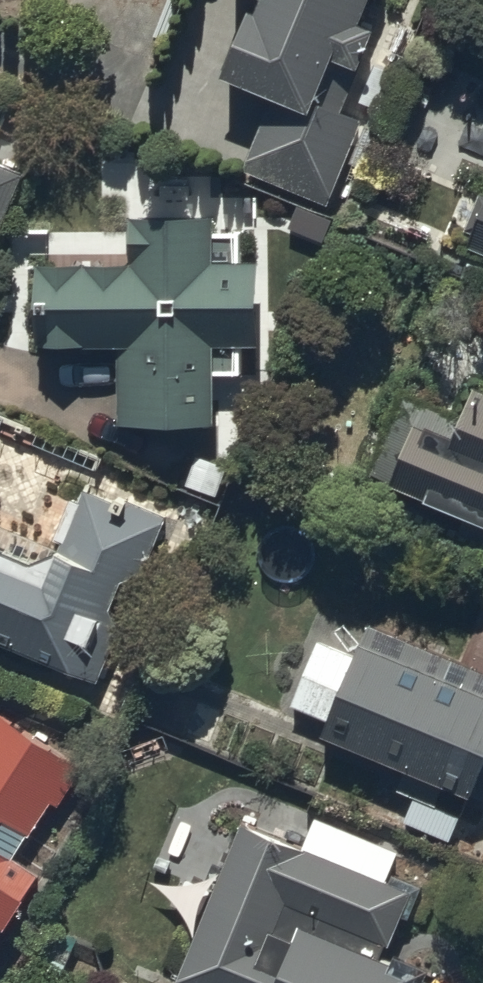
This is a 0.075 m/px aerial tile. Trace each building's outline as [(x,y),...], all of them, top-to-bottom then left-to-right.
[(258,0),(253,12),(249,10),(220,81),(268,101),(241,167),(326,202),(362,115),(340,106),(372,29),(359,24),(369,0),(256,0),(258,0)] [(21,173),(0,163),(0,229),(21,173)] [(468,246),(482,252),(482,210),(468,246)] [(37,268),(36,352),(120,353),(119,430),(213,431),(214,376),(241,376),(241,350),(259,350),(260,264),(241,264),(242,234),(214,233),(214,220),(129,219),(129,269),(37,268)] [(482,542),(482,385),(474,381),(459,418),(402,394),(362,491),(482,542)] [(186,483),(217,494),(228,465),(197,454),(186,483)] [(98,680),(122,623),(111,606),(123,578),(141,574),(166,516),(126,499),(123,506),(83,489),(54,554),(26,564),(0,552),(0,639),(98,680)] [(367,623),(355,653),(318,638),(292,703),(328,718),(322,732),(406,766),(397,789),(436,806),(445,784),(482,799),(482,670),(367,623)] [(0,717),(0,942),(41,880),(13,862),(49,807),(56,811),(82,770),(0,717)] [(428,972),(392,958),(389,964),(379,960),(384,948),(387,949),(399,920),(407,923),(420,891),(388,878),(386,885),(240,825),(174,982),(423,982),(428,972)]
